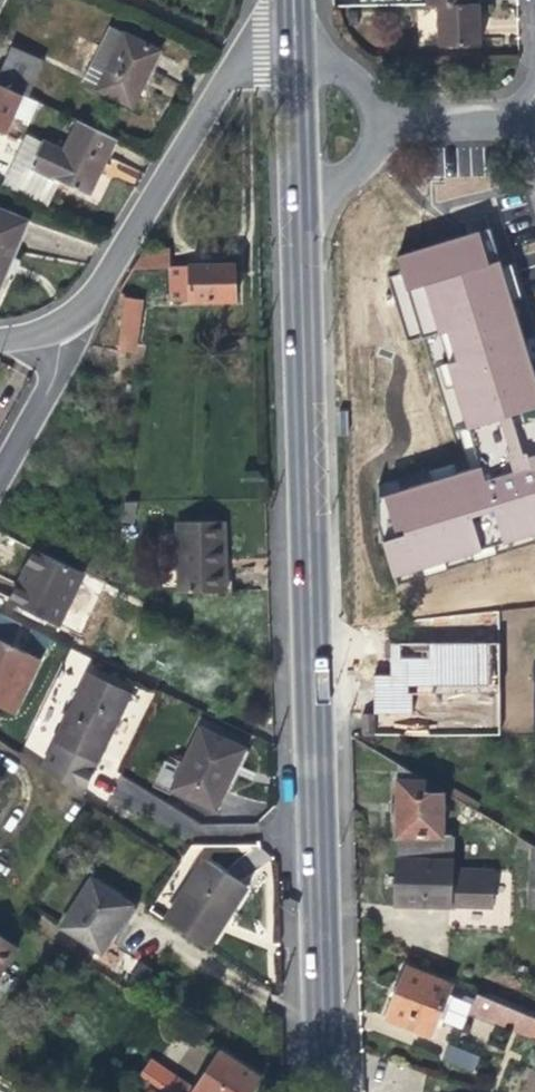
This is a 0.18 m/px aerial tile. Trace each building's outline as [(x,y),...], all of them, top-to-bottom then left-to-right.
[(477,2),(467,2),(436,3),(437,44),(478,44),(478,22),(477,2)] [(83,81),(133,106),(146,81),(161,51),(110,26),(83,81)] [(0,73),(0,84),(25,95),(29,97),(46,61),(12,47),(0,73)] [(25,95),(0,84),(0,130),(6,133),(25,95)] [(119,138),(79,120),(66,149),(32,134),(17,168),(30,174),(32,168),(91,196),(106,164),(119,138)] [(509,173),(363,189),(365,241),(472,228),(534,512),(534,269),(509,173)] [(9,267),(28,222),(0,210),(0,288),(9,267)] [(171,249),(147,248),(135,268),(171,267),(171,249)] [(238,265),(171,267),(171,300),(238,299),(238,279),(238,265)] [(127,298),(121,351),(136,353),(143,300),(127,298)] [(226,522),(178,523),(181,592),(228,590),(227,564),(226,522)] [(61,624),(86,573),(38,550),(23,580),(13,601),(61,624)] [(376,623),(534,607),(534,555),(371,565),(376,623)] [(16,717),(51,645),(31,635),(24,648),(0,636),(0,709),(16,717)] [(90,676),(58,743),(45,770),(83,798),(99,763),(131,696),(90,676)] [(394,732),(410,732),(409,700),(394,700),(394,732)] [(201,728),(172,788),(217,809),(233,774),(245,749),(201,728)] [(396,811),(396,842),(442,841),(441,792),(423,792),(422,780),(395,779),(396,811)] [(534,905),(534,846),(519,836),(518,839),(516,846),(532,848),(530,905),(534,905)] [(449,906),(451,841),(442,841),(396,842),(396,878),(395,904),(449,906)] [(166,920),(208,948),(228,916),(247,887),(206,859),(166,920)] [(93,880),(63,926),(104,952),(117,932),(134,906),(93,880)] [(16,951),(0,941),(0,976),(16,951)] [(450,984),(407,967),(396,993),(387,1017),(429,1032),(450,984)] [(530,1036),(534,1024),(534,1018),(476,993),(469,1010),(530,1036)] [(177,1024),(170,1037),(205,1058),(212,1046),(177,1024)] [(448,1043),(443,1060),(469,1070),(475,1053),(448,1043)] [(221,1050),(196,1089),(151,1059),(142,1077),(165,1091),(251,1091),(262,1076),(221,1050)]
